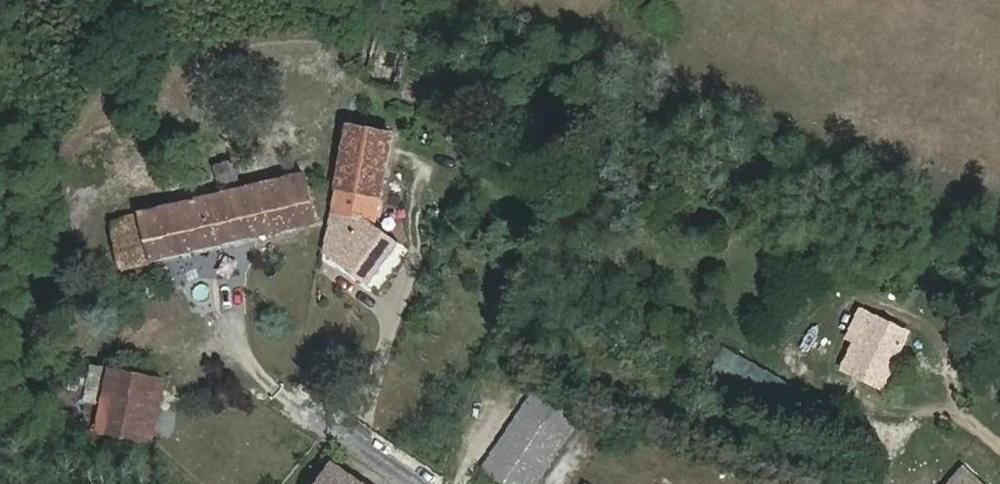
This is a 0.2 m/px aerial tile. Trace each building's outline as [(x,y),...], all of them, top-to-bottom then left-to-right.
[(345,157),(387,165),(393,136),(351,127),(345,157)] [(336,261),(368,286),(401,244),(375,225),(387,165),(345,157),(329,235),(345,247),(336,261)] [(217,167),(221,184),(237,180),(233,163),(217,167)] [(113,222),(124,269),(319,223),(308,175),(148,214),(147,209),(140,211),(141,215),(113,222)] [(864,345),(851,372),(883,387),(909,333),(862,311),(849,338),(864,345)] [(783,415),(796,392),(731,354),(717,377),(783,415)] [(91,422),(89,430),(101,432),(113,372),(95,368),(84,421),(91,422)] [(113,372),(101,432),(154,443),(165,382),(113,372)] [(481,470),(502,483),(537,483),(589,406),(544,376),(481,470)] [(330,459),(314,483),(365,483),(330,459)] [(952,483),(985,483),(966,468),(952,483)]
